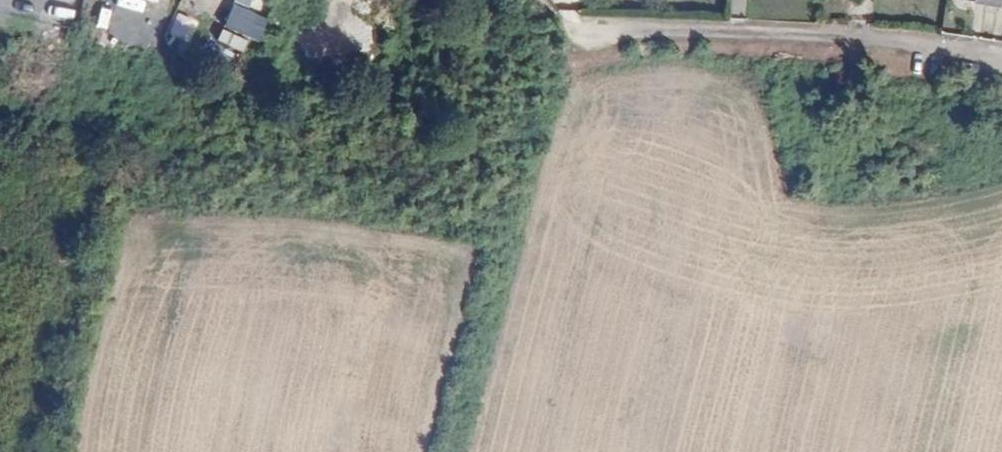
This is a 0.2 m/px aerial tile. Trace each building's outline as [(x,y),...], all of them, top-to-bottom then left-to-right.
[(270,19),(233,4),(222,29),(260,44),(270,19)]
